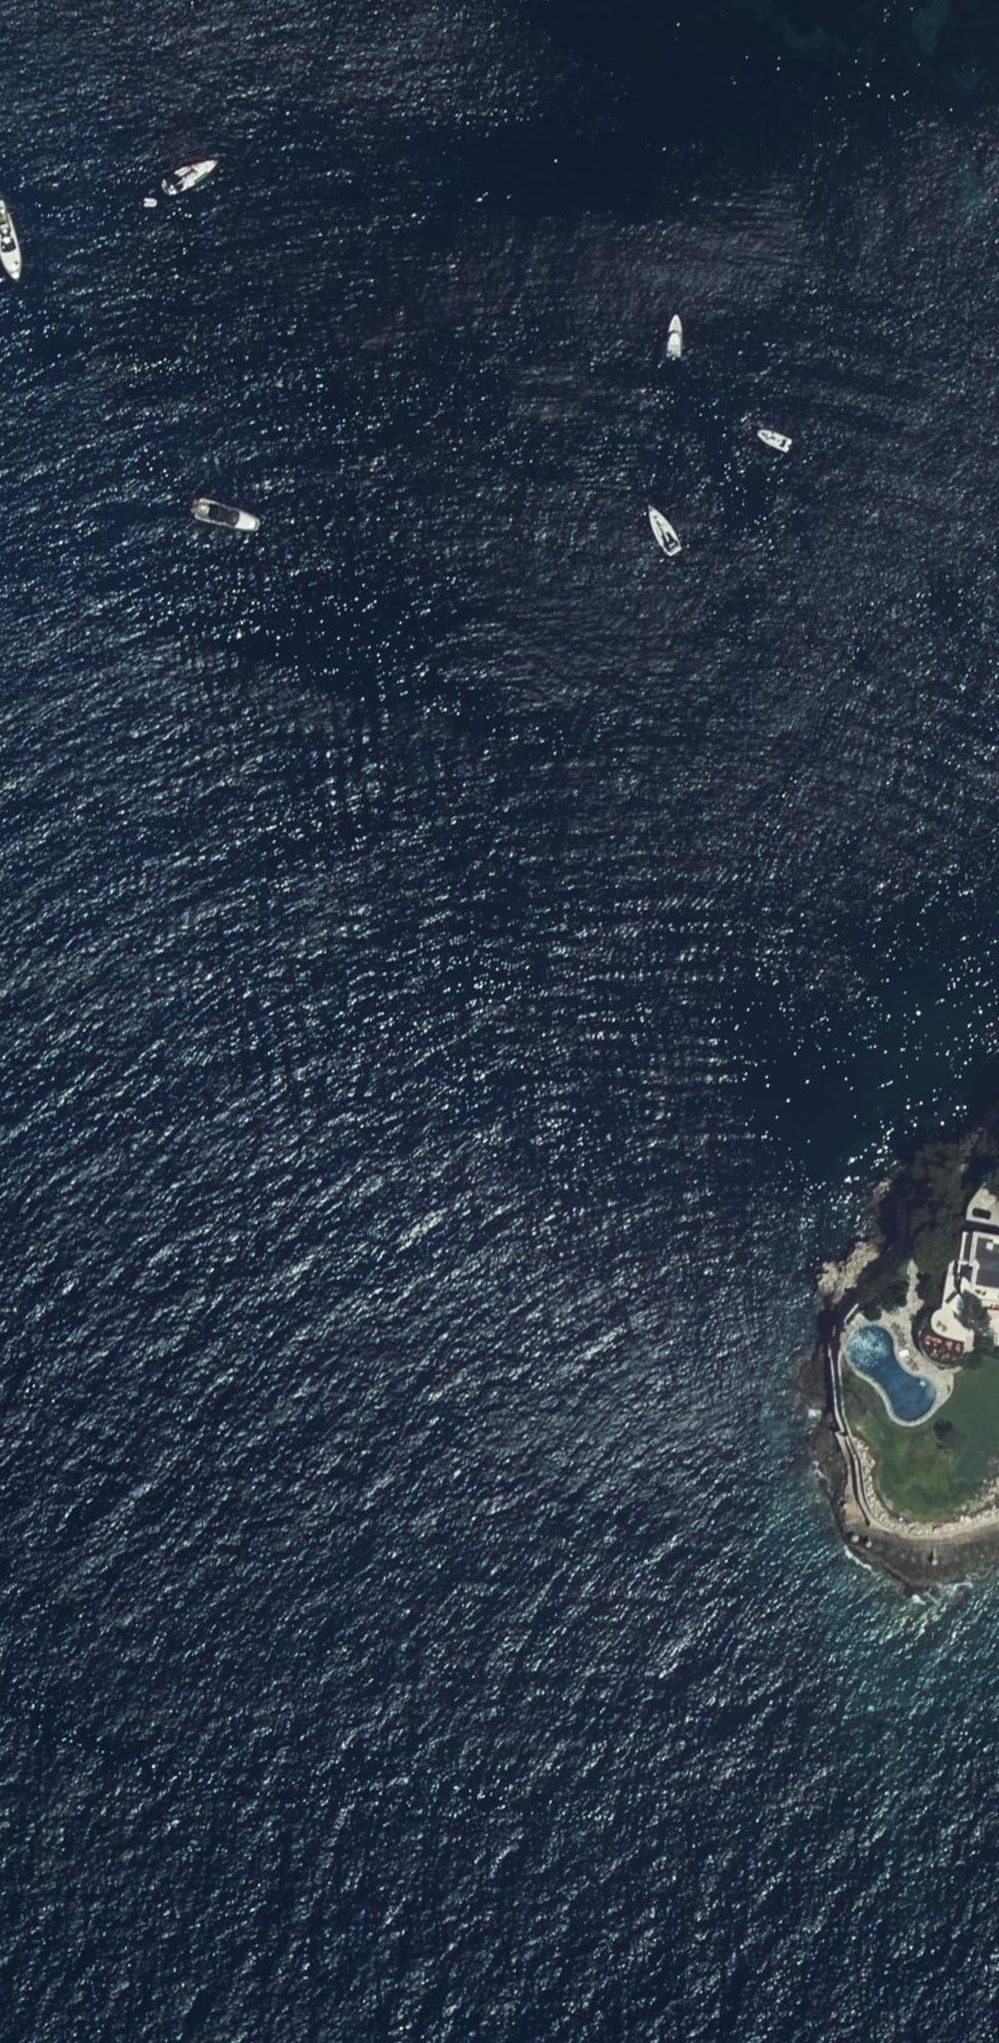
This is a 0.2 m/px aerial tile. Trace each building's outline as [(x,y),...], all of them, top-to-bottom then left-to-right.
[(966,1236),(962,1264),(980,1267),(976,1290),(986,1291),(986,1297),(998,1299),(998,1241),(966,1236)] [(970,1349),(970,1336),(969,1336),(955,1335),(947,1330),(942,1325),(940,1319),(935,1321),(930,1325),(926,1337),(927,1344),(934,1353),(938,1357),(949,1362),(955,1362),(962,1361),(967,1357),(970,1349)]
